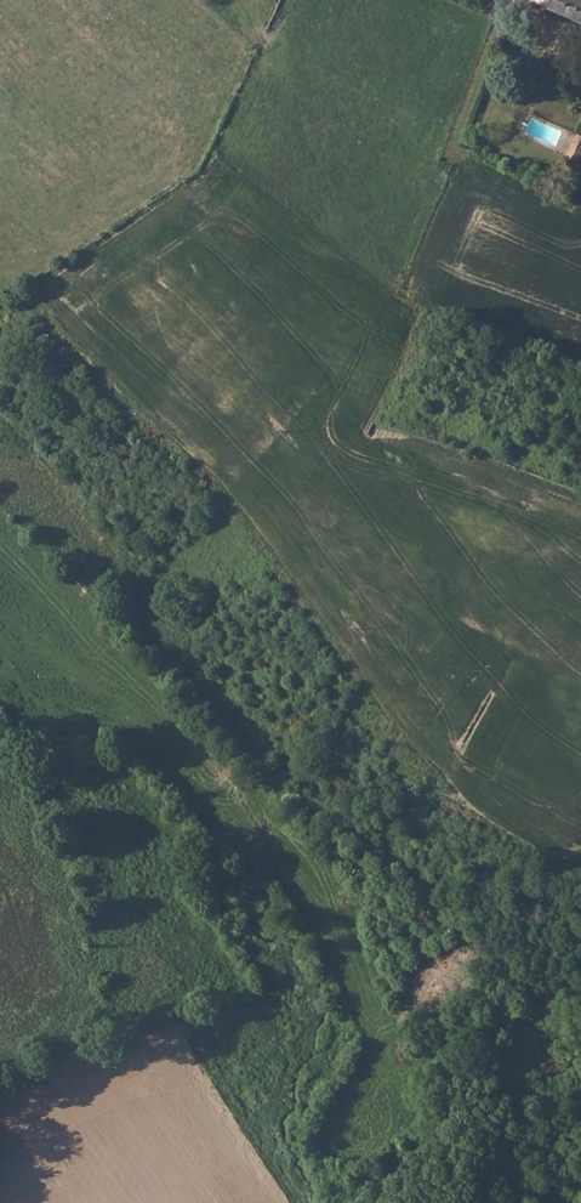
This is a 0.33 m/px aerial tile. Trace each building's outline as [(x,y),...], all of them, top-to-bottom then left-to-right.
[(580,20),(580,0),(536,0),(580,20)] [(578,134),(568,159),(579,164),(580,159),(580,135),(578,134)]
